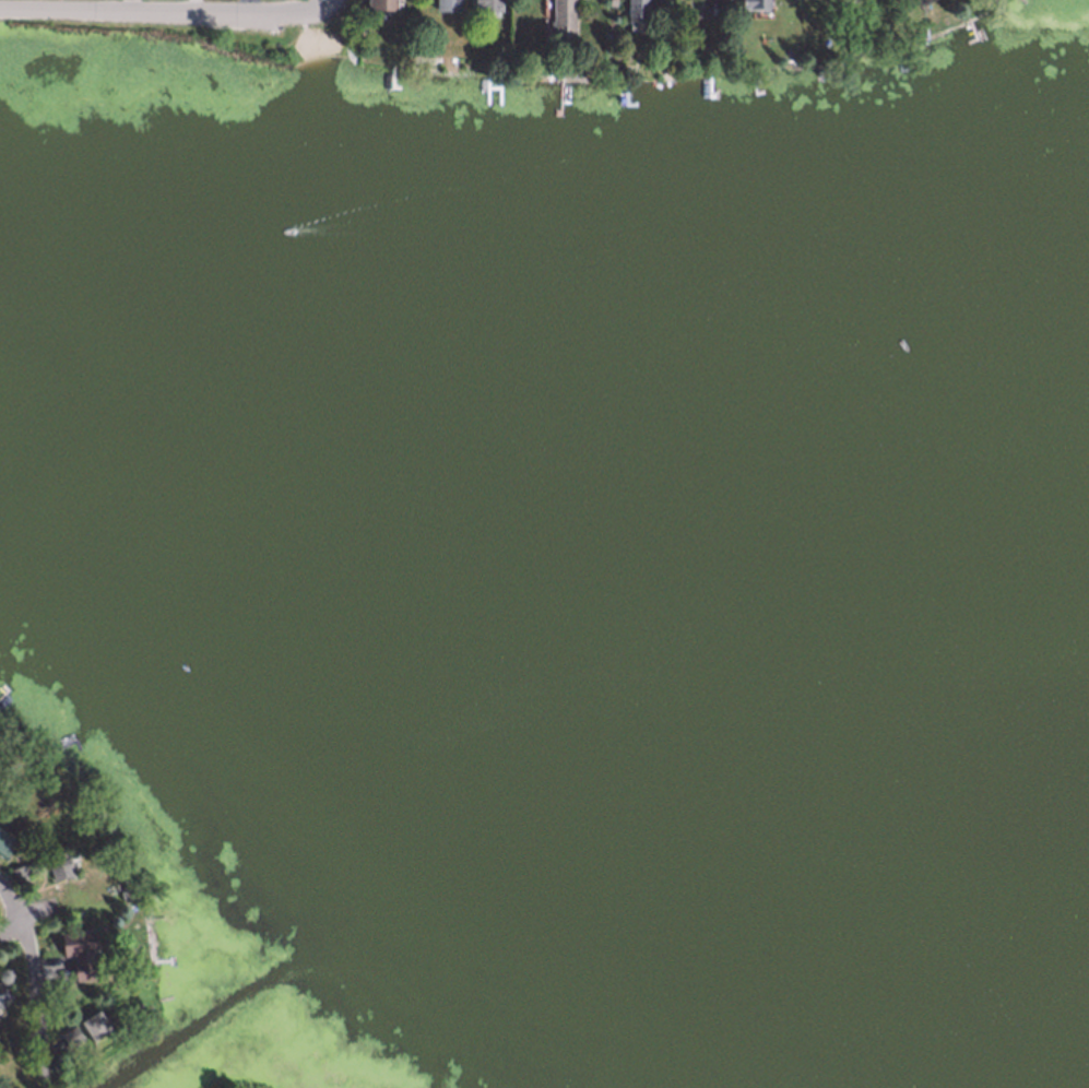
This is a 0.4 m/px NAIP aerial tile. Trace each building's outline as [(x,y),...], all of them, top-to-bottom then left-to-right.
[(396,11),(396,0),(367,0),(367,10),(396,11)] [(433,9),(433,0),(456,0),(455,10),(433,9)] [(474,11),(501,11),(501,0),(474,0),(474,11)] [(624,20),(625,0),(645,0),(643,20),(624,20)] [(769,10),(769,0),(740,0),(740,9),(769,10)] [(548,42),(549,1),(558,1),(558,8),(570,9),(570,42),(548,42)] [(15,840),(0,858),(0,828),(15,840)] [(51,882),(44,864),(35,867),(32,860),(63,847),(73,873),(51,882)] [(12,877),(9,866),(22,862),(25,873),(12,877)] [(119,899),(116,890),(128,886),(131,895),(119,899)] [(40,910),(39,903),(51,900),(54,907),(40,910)] [(74,980),(72,954),(60,955),(58,931),(90,927),(94,978),(74,980)] [(10,1001),(0,1004),(0,985),(1,984),(4,994),(7,993),(10,1001)] [(92,1042),(76,1019),(95,1007),(110,1030),(92,1042)] [(66,1048),(57,1033),(72,1024),(81,1038),(66,1048)]
